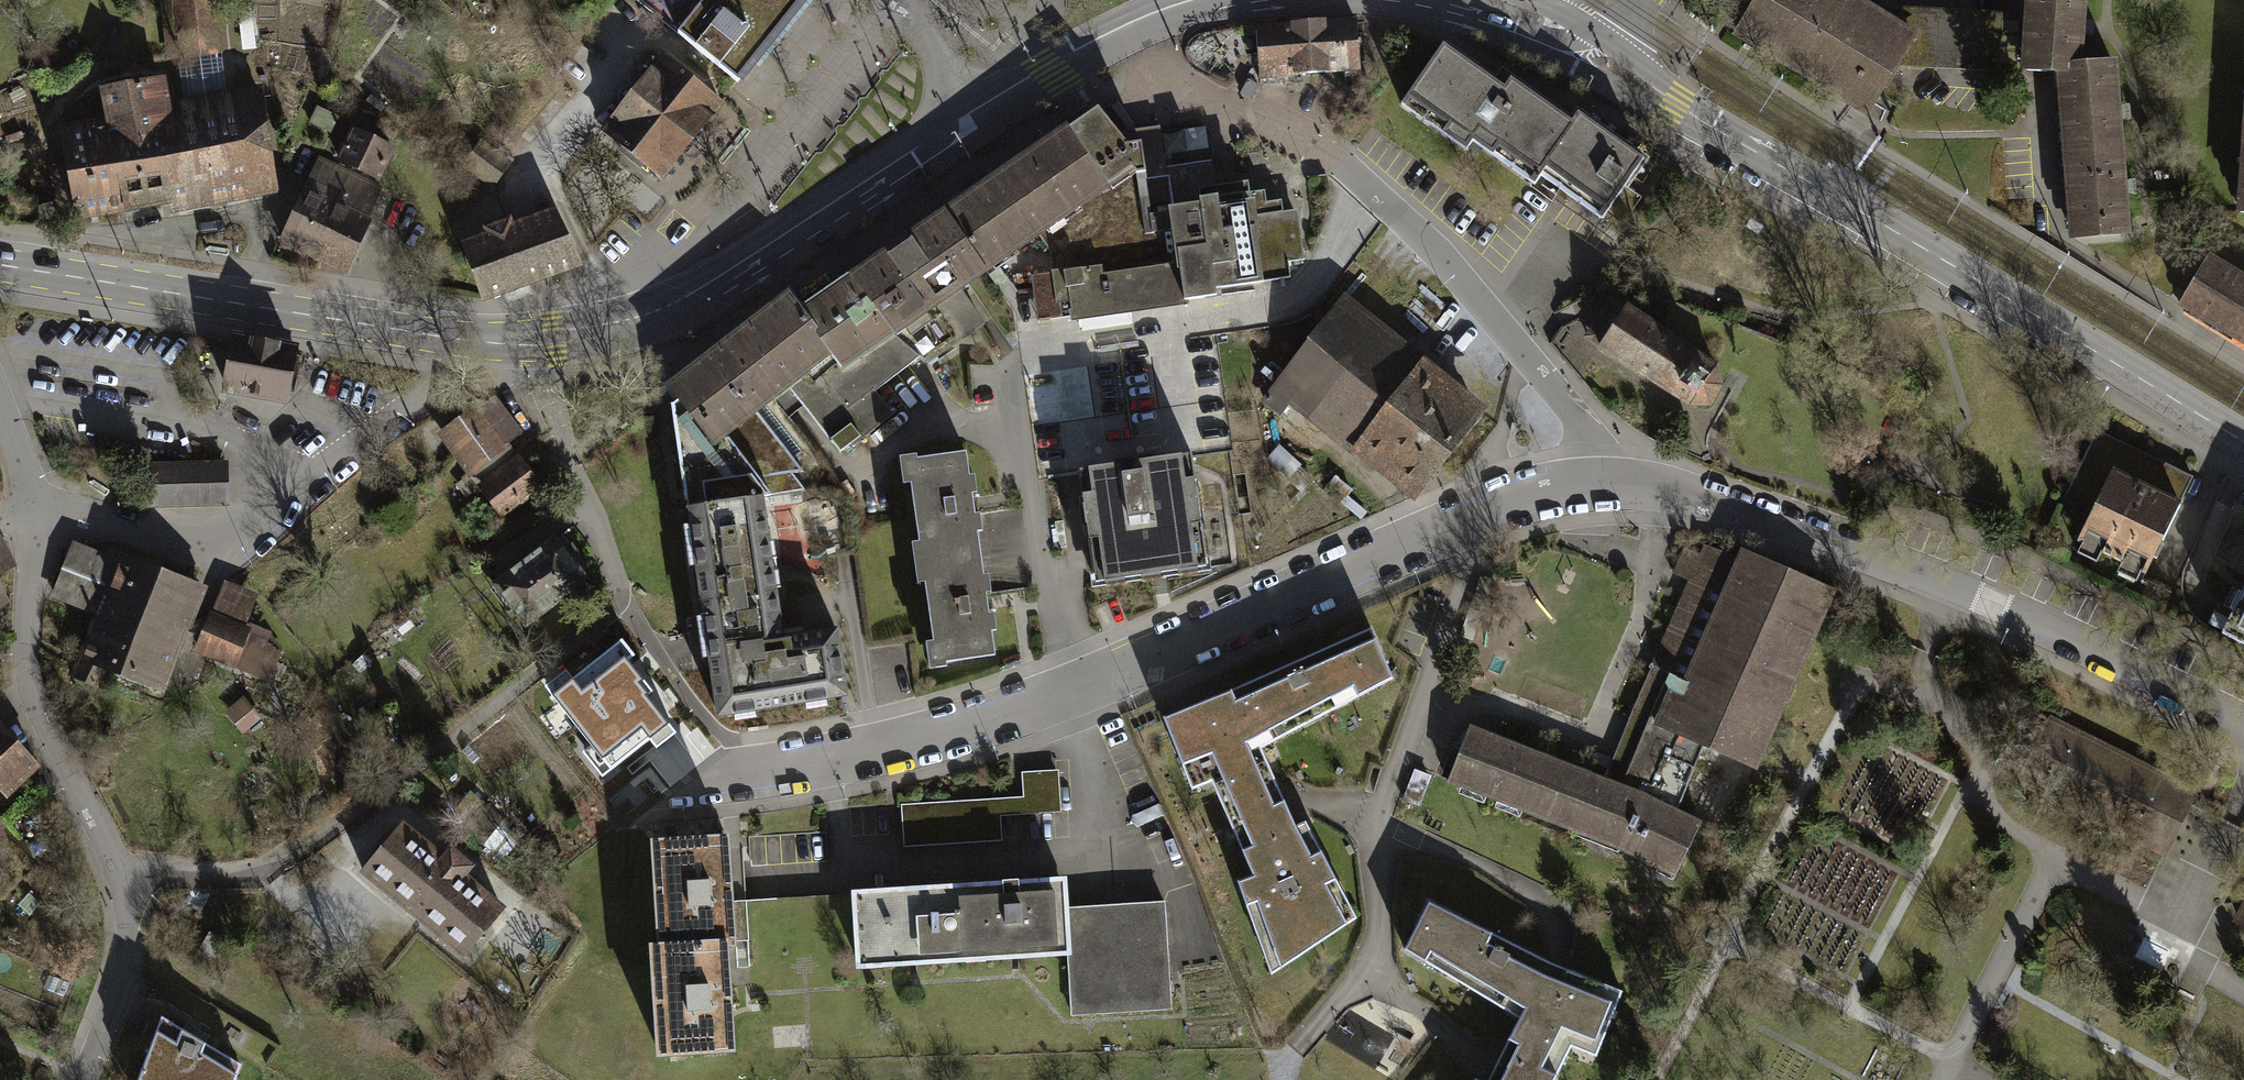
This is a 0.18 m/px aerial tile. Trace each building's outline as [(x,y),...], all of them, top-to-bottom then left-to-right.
[(678,34),(702,53),(727,74),(737,82),(804,0),(636,0),(678,34)] [(1852,0),(1758,0),(1738,32),(1847,99),(1856,84),(1877,96),(1897,63),(1913,37),(1898,28),(1852,0)] [(2083,0),(2030,0),(2029,18),(2025,69),(2060,72),(2061,74),(2078,72),(2078,66),(2083,0)] [(178,8),(182,54),(217,50),(212,4),(178,8)] [(1937,65),(1940,15),(1906,13),(1898,28),(1913,37),(1897,63),(1937,65)] [(2029,18),(1995,18),(1992,67),(2025,69),(2029,18)] [(1285,26),(1257,28),(1258,47),(1261,78),(1261,85),(1295,82),(1294,75),(1326,72),(1359,69),(1355,20),(1321,23),(1285,26)] [(1535,185),(1541,176),(1539,174),(1575,124),(1572,122),(1511,79),(1504,88),(1443,45),(1402,105),(1466,151),(1473,141),(1535,185)] [(721,103),(665,59),(605,134),(660,177),(721,103)] [(2113,64),(2078,66),(2078,72),(2061,74),(2067,151),(2093,149),(2093,146),(2119,144),(2113,64)] [(50,167),(61,221),(274,183),(261,98),(167,113),(162,81),(102,89),(108,124),(61,132),(67,164),(50,167)] [(313,107),(305,121),(315,126),(323,112),(313,107)] [(947,214),(984,269),(985,269),(1037,233),(1132,169),(1136,175),(1141,175),(1146,174),(1141,145),(1137,145),(1135,131),(1117,134),(1099,111),(963,205),(962,203),(947,214)] [(1578,113),(1572,122),(1575,124),(1539,174),(1541,176),(1602,219),(1644,160),(1578,113)] [(392,148),(354,130),(346,147),(341,145),(337,153),(342,156),(340,160),(378,179),(392,148)] [(482,142),(464,166),(492,185),(510,163),(482,142)] [(2127,233),(2119,144),(2093,146),(2093,149),(2067,151),(2074,237),(2127,233)] [(374,206),(378,187),(320,159),(282,239),(322,259),(344,269),(374,206)] [(1132,169),(1037,233),(1050,252),(1053,273),(1064,272),(1066,287),(1059,288),(1061,302),(1070,300),(1072,316),(1206,298),(1217,296),(1216,289),(1290,278),(1288,262),(1305,260),(1299,222),(1284,224),(1283,213),(1268,214),(1266,203),(1251,205),(1249,193),(1217,197),(1213,173),(1143,185),(1141,175),(1136,175),(1132,169)] [(578,266),(554,212),(511,228),(509,222),(487,230),(489,235),(465,244),(485,299),(487,299),(578,266)] [(851,280),(892,332),(984,269),(947,214),(851,280)] [(2243,341),(2243,280),(2209,259),(2182,304),(2243,341)] [(841,368),(892,332),(851,280),(801,314),(800,315),(829,352),(841,368)] [(788,297),(729,342),(772,397),(788,385),(829,352),(800,315),(801,314),(788,297)] [(1609,298),(1585,335),(1602,346),(1601,347),(1690,406),(1711,404),(1720,387),(1716,367),(1627,308),(1626,310),(1609,298)] [(1339,307),(1279,382),(1360,446),(1421,371),(1339,307)] [(227,389),(284,399),(294,350),(236,340),(227,389)] [(755,411),(772,397),(729,342),(671,387),(680,399),(674,404),(689,507),(762,497),(771,495),(758,478),(803,471),(755,411)] [(1417,492),(1478,416),(1421,371),(1360,446),(1417,492)] [(471,472),(478,466),(506,445),(522,433),(495,398),(471,415),(467,410),(459,416),(462,421),(444,434),(458,453),(457,454),(471,472)] [(2153,459),(2097,431),(2064,499),(2092,512),(2079,540),(2082,542),(2077,552),(2096,560),(2101,550),(2123,561),(2118,571),(2135,580),(2140,570),(2145,573),(2179,503),(2192,477),(2166,465),(2153,491),(2140,485),(2153,459)] [(536,484),(506,445),(478,466),(492,484),(485,489),(501,511),(536,484)] [(922,563),(980,554),(973,504),(966,453),(908,461),(922,563)] [(1207,559),(1192,454),(1156,460),(1155,453),(1113,459),(1114,466),(1078,471),(1082,498),(1083,498),(1093,575),(1104,574),(1105,583),(1125,580),(1124,579),(1152,576),(1161,575),(1161,573),(1178,571),(1178,572),(1198,570),(1196,560),(1207,559)] [(149,506),(226,504),(226,463),(162,465),(148,466),(149,506)] [(782,638),(762,497),(689,507),(719,716),(846,695),(836,630),(782,638)] [(2213,557),(2239,573),(2243,575),(2243,516),(2235,511),(2213,557)] [(14,567),(0,539),(0,574),(14,567)] [(496,584),(526,624),(585,579),(584,578),(591,572),(577,554),(570,559),(554,540),(496,584)] [(1656,719),(1670,726),(1669,727),(1670,728),(1704,742),(1754,764),(1829,591),(1746,555),(1742,563),(1705,546),(1700,557),(1684,550),(1674,572),(1690,579),(1653,664),(1633,709),(1649,717),(1656,719)] [(75,571),(113,586),(125,556),(110,550),(107,557),(84,548),(75,571)] [(980,554),(922,563),(937,663),(995,655),(987,601),(980,554)] [(54,594),(103,612),(134,624),(135,621),(140,623),(136,633),(174,647),(183,626),(145,611),(160,569),(125,556),(113,586),(75,571),(64,567),(54,594)] [(199,584),(160,569),(145,611),(183,626),(199,584)] [(2243,644),(2243,590),(2223,634),(2243,644)] [(103,612),(92,640),(129,654),(166,668),(174,647),(136,633),(140,623),(135,621),(134,624),(103,612)] [(198,645),(237,661),(247,635),(209,620),(198,645)] [(1233,690),(1163,718),(1192,790),(1212,782),(1214,788),(1249,772),(1251,776),(1270,768),(1261,748),(1393,679),(1371,629),(1233,690)] [(115,673),(121,676),(129,654),(92,640),(83,663),(102,670),(114,675),(115,673)] [(166,668),(129,654),(121,676),(159,691),(160,685),(166,668)] [(574,678),(553,694),(609,767),(665,724),(644,696),(651,691),(625,658),(583,689),(574,678)] [(85,683),(95,687),(100,676),(102,670),(83,663),(76,679),(85,683)] [(261,717),(244,696),(226,710),(242,732),(261,717)] [(1649,717),(1633,709),(1605,778),(1623,785),(1643,734),(1649,717)] [(1643,734),(1623,785),(1650,796),(1677,810),(1704,742),(1670,728),(1669,727),(1670,726),(1656,719),(1649,717),(1643,734)] [(2023,781),(2136,837),(2166,778),(2052,722),(2023,781)] [(5,795),(37,766),(0,724),(0,789),(5,795)] [(1605,778),(1470,726),(1448,782),(1583,835),(1585,830),(1621,844),(1619,849),(1675,876),(1701,822),(1677,810),(1650,796),(1623,785),(1605,778)] [(1214,788),(1253,875),(1238,881),(1266,960),(1287,947),(1293,956),(1334,928),(1328,919),(1349,905),(1305,822),(1295,826),(1270,768),(1251,776),(1249,772),(1214,788)] [(1026,776),(1024,774),(1025,798),(1026,812),(1060,810),(1057,772),(1055,774),(1026,776)] [(2136,837),(2165,851),(2195,793),(2166,778),(2136,837)] [(998,800),(999,814),(1026,812),(1025,798),(998,800)] [(998,800),(903,806),(906,844),(907,844),(907,840),(998,834),(999,838),(1001,838),(999,814),(998,800)] [(401,825),(363,870),(464,955),(502,909),(462,876),(471,866),(450,848),(441,858),(401,825)] [(653,947),(733,943),(726,838),(655,842),(662,946),(653,947)] [(959,887),(963,958),(1068,952),(1066,916),(1064,880),(1020,883),(1019,879),(1011,880),(1003,880),(1003,884),(959,887)] [(963,958),(959,887),(902,890),(855,893),(859,965),(963,958)] [(1493,934),(1429,901),(1404,949),(1424,961),(1519,1018),(1510,1037),(1522,1043),(1549,1057),(1563,1063),(1578,1033),(1598,1041),(1601,1043),(1622,991),(1551,963),(1548,961),(1493,934)] [(1125,912),(1066,916),(1068,952),(1072,1015),(1171,1009),(1165,909),(1125,912)] [(210,932),(198,951),(219,964),(231,945),(210,932)] [(653,947),(660,1052),(732,1048),(729,1003),(733,1002),(732,986),(728,987),(725,944),(733,944),(733,943),(653,947)] [(137,1079),(235,1079),(241,1064),(162,1016),(137,1079)] [(1557,1074),(1563,1063),(1549,1057),(1522,1043),(1510,1037),(1488,1079),(1554,1079),(1557,1074)]
